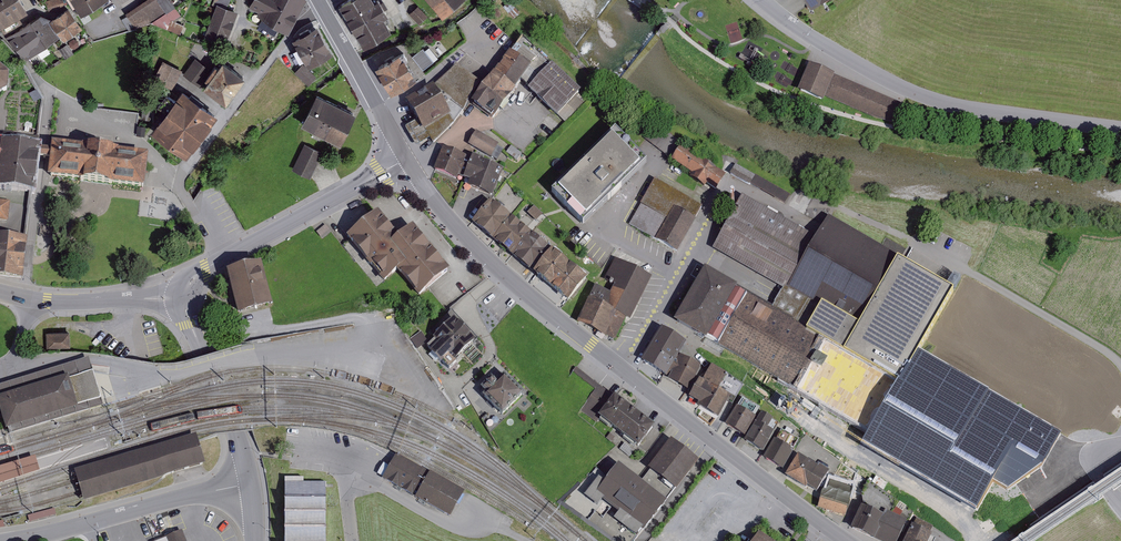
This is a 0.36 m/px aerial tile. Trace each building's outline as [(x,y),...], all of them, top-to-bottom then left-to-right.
[(20,0),(0,0),(0,28),(1,28),(4,34),(23,23),(19,17),(27,12),(20,0)] [(46,1),(49,12),(65,7),(63,0),(48,0),(46,1)] [(81,16),(107,0),(67,0),(75,14),(78,12),(81,16)] [(136,29),(151,23),(180,35),(184,25),(175,21),(182,17),(173,3),(171,0),(146,0),(126,14),(136,29)] [(248,7),(258,12),(256,15),(262,19),(258,27),(274,35),(279,27),(288,32),(305,0),(252,0),(248,7)] [(340,5),(364,47),(392,31),(384,18),(388,15),(379,0),(376,0),(374,1),(373,0),(349,0),(340,5)] [(442,19),(461,0),(427,0),(442,19)] [(227,7),(217,4),(216,6),(205,37),(226,45),(238,12),(227,7)] [(428,17),(418,6),(409,14),(419,25),(428,17)] [(68,7),(51,19),(49,20),(60,36),(64,41),(83,28),(68,7)] [(41,15),(6,38),(27,60),(60,36),(49,20),(51,19),(41,15)] [(317,26),(292,40),(308,68),(333,55),(317,26)] [(510,53),(472,104),(491,119),(493,117),(495,119),(521,82),(529,89),(527,90),(557,117),(558,116),(566,123),(586,102),(578,95),(581,92),(551,65),(550,66),(522,39),(512,54),(510,53)] [(434,62),(423,48),(412,57),(423,70),(434,62)] [(401,53),(375,68),(391,95),(417,79),(407,63),(409,62),(404,54),(402,55),(401,53)] [(211,70),(195,58),(183,75),(199,87),(211,70)] [(172,90),(183,71),(163,61),(153,81),(172,90)] [(246,79),(223,61),(218,67),(215,65),(205,80),(208,82),(203,88),(226,105),(246,79)] [(316,77),(302,64),(294,73),(308,86),(316,77)] [(809,65),(798,92),(823,102),(825,97),(873,117),(898,125),(906,105),(809,65)] [(8,91),(9,76),(0,68),(0,95),(8,91)] [(434,86),(406,102),(416,122),(406,127),(405,128),(406,130),(415,145),(416,146),(418,146),(430,139),(433,144),(454,124),(463,112),(469,100),(480,85),(456,68),(434,86)] [(165,113),(150,134),(186,160),(218,117),(182,92),(176,101),(166,94),(157,107),(165,113)] [(317,94),(301,126),(340,146),(356,114),(317,94)] [(146,126),(137,126),(136,136),(145,136),(146,126)] [(476,132),(468,145),(491,159),(492,158),(497,161),(503,150),(498,147),(498,145),(476,132)] [(616,132),(552,194),(583,227),(646,164),(616,132)] [(1,142),(0,150),(0,189),(32,193),(35,193),(38,159),(39,150),(40,147),(38,147),(39,138),(3,133),(2,142),(1,142)] [(292,170),(311,179),(323,152),(305,143),(292,170)] [(50,160),(48,179),(144,192),(149,158),(52,145),(51,152),(50,160)] [(522,154),(511,146),(506,153),(517,161),(522,154)] [(681,147),(671,162),(692,176),(690,179),(705,189),(707,186),(716,192),(726,177),(681,147)] [(472,160),(443,149),(434,171),(457,181),(459,176),(464,178),(472,160)] [(44,151),(39,150),(38,159),(43,160),(50,160),(51,152),(44,151)] [(473,157),(472,160),(464,178),(463,180),(469,182),(467,188),(493,199),(504,173),(484,165),(485,162),(473,157)] [(738,166),(733,175),(784,205),(789,196),(738,166)] [(655,180),(628,225),(676,253),(703,207),(655,180)] [(705,269),(674,324),(706,342),(708,340),(867,431),(918,346),(950,291),(895,262),(897,259),(829,220),(818,240),(742,196),(711,250),(781,290),(772,306),(736,285),(735,287),(705,269)] [(0,201),(0,221),(8,222),(10,202),(0,201)] [(490,202),(472,225),(493,242),(512,220),(490,202)] [(379,215),(348,240),(384,283),(400,270),(422,297),(449,275),(412,229),(399,239),(379,215)] [(512,220),(493,242),(513,258),(531,235),(512,220)] [(531,235),(513,258),(533,276),(552,253),(531,235)] [(23,281),(28,241),(26,241),(0,238),(0,278),(23,281)] [(552,253),(533,276),(568,305),(587,283),(586,281),(587,280),(579,273),(578,274),(562,261),(563,260),(555,253),(554,254),(552,253)] [(595,287),(577,324),(605,339),(606,337),(614,341),(626,319),(630,321),(652,279),(615,260),(605,281),(615,286),(611,295),(595,287)] [(226,274),(238,316),(272,307),(261,265),(226,274)] [(431,352),(430,353),(442,365),(443,364),(449,370),(457,363),(456,361),(479,339),(452,310),(429,332),(434,338),(434,339),(435,340),(427,347),(431,352)] [(666,379),(667,377),(680,357),(687,346),(661,330),(641,363),(666,379)] [(428,343),(421,332),(410,339),(417,350),(428,343)] [(69,335),(46,335),(47,348),(69,348),(69,335)] [(918,346),(867,431),(862,440),(976,508),(993,478),(1008,486),(1042,465),(1062,431),(918,346)] [(680,357),(667,377),(669,378),(668,380),(691,392),(702,369),(680,357)] [(5,435),(101,406),(99,400),(102,400),(93,375),(89,362),(0,390),(0,419),(4,432),(5,435)] [(700,381),(689,399),(699,405),(697,408),(719,421),(728,404),(732,406),(743,387),(728,376),(711,366),(702,383),(700,381)] [(596,423),(598,419),(615,398),(576,368),(569,377),(591,394),(580,410),(596,423)] [(486,395),(483,398),(503,418),(525,396),(504,375),(501,379),(498,376),(493,381),(492,380),(481,390),(486,395)] [(615,398),(598,419),(638,450),(655,429),(615,398)] [(737,408),(726,426),(745,438),(756,419),(755,419),(760,411),(742,400),(737,409),(737,408)] [(762,415),(745,442),(763,453),(775,435),(774,434),(779,426),(762,415)] [(774,440),(763,459),(783,471),(794,453),(792,452),(798,442),(782,432),(776,441),(774,440)] [(616,437),(610,433),(606,439),(612,443),(616,437)] [(80,492),(83,503),(206,468),(196,435),(75,471),(77,480),(80,492)] [(561,503),(616,540),(634,540),(641,533),(643,534),(667,504),(665,502),(674,491),(676,492),(699,464),(671,441),(648,471),(650,472),(640,483),(619,466),(609,479),(596,469),(561,503)] [(624,443),(619,449),(630,457),(634,451),(624,443)] [(465,494),(397,455),(382,480),(450,519),(465,494)] [(798,457),(784,478),(806,492),(808,489),(817,495),(830,475),(818,467),(817,469),(798,457)] [(0,470),(0,485),(39,474),(35,460),(0,470)] [(863,509),(862,508),(851,531),(873,540),(875,540),(899,540),(906,526),(907,526),(914,515),(858,476),(851,488),(853,489),(853,492),(862,498),(863,509)] [(825,484),(818,510),(846,518),(853,492),(853,489),(851,488),(850,487),(851,483),(835,477),(829,481),(828,480),(827,484),(825,484)] [(285,540),(326,540),(326,483),(304,483),(304,479),(285,479),(285,540)] [(54,509),(27,516),(29,523),(56,516),(54,509)] [(917,519),(906,540),(930,540),(932,537),(930,536),(934,527),(917,519)] [(159,540),(186,540),(182,532),(159,540)]
